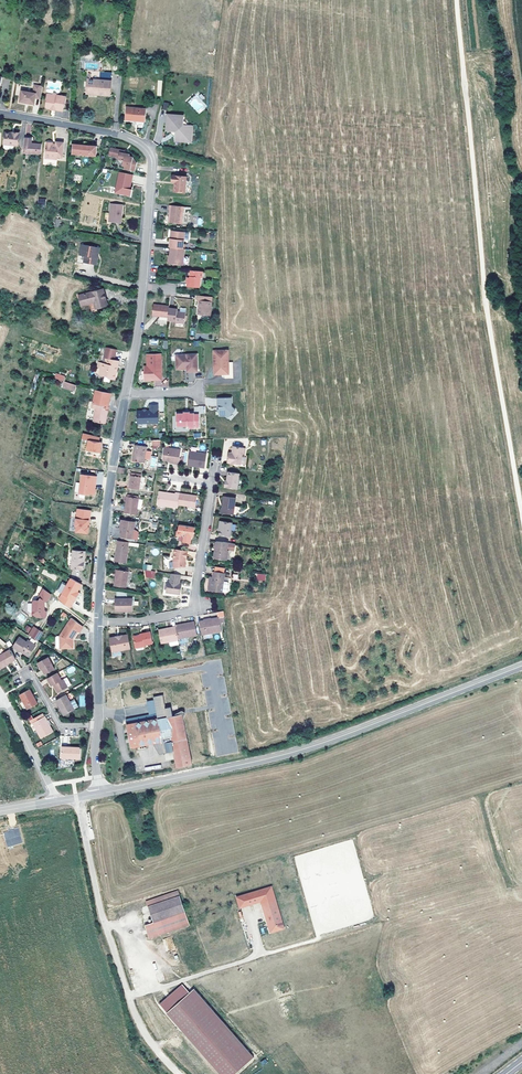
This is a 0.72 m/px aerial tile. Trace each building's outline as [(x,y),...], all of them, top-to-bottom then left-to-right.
[(110,95),(111,81),(103,81),(103,72),(101,72),(101,80),(91,80),(91,72),(88,72),(88,79),(87,93),(110,95)] [(111,81),(112,73),(103,72),(103,81),(111,81)] [(40,99),(43,86),(35,85),(33,92),(21,90),(19,102),(35,105),(36,98),(40,99)] [(202,100),(205,98),(200,92),(188,101),(198,114),(207,107),(202,100)] [(63,111),(64,103),(65,103),(66,97),(58,95),(58,94),(54,93),(52,94),(47,94),(46,100),(47,100),(46,106),(47,108),(51,109),(51,110),(55,110),(63,111)] [(145,119),(146,109),(127,107),(126,120),(136,121),(136,119),(145,119)] [(190,133),(191,125),(187,125),(183,125),(184,121),(184,117),(169,116),(168,131),(171,131),(175,132),(175,135),(175,139),(182,140),(182,137),(183,137),(184,137),(185,137),(186,136),(187,136),(187,135),(187,134),(188,134),(188,133),(190,133)] [(191,143),(193,125),(191,125),(190,133),(188,133),(188,134),(187,134),(187,135),(187,136),(186,136),(185,137),(184,137),(183,137),(182,137),(182,140),(175,139),(174,142),(191,143)] [(4,144),(14,145),(18,145),(19,133),(14,132),(14,134),(12,134),(10,133),(11,133),(5,132),(4,144)] [(41,154),(42,144),(31,143),(32,138),(25,138),(24,153),(41,154)] [(62,158),(64,142),(56,142),(56,144),(53,144),(51,142),(48,142),(46,143),(45,158),(57,159),(58,157),(62,158)] [(96,156),(97,146),(77,144),(77,146),(73,145),(72,154),(96,156)] [(137,163),(133,157),(130,156),(130,154),(127,154),(126,155),(124,154),(125,153),(125,151),(110,148),(109,155),(119,157),(118,160),(121,165),(125,166),(124,168),(136,171),(137,163)] [(131,187),(133,174),(120,172),(116,188),(119,188),(118,193),(131,196),(132,189),(129,189),(130,187),(131,187)] [(185,192),(186,177),(174,176),(173,182),(175,182),(174,191),(185,192)] [(38,198),(37,206),(45,207),(46,198),(38,198)] [(121,217),(121,214),(122,214),(123,205),(111,204),(109,221),(121,223),(122,217),(121,217)] [(182,223),(183,208),(183,206),(170,205),(169,210),(170,210),(169,214),(170,214),(170,216),(169,218),(169,220),(169,222),(182,223)] [(185,233),(185,232),(173,231),(172,239),(170,238),(170,247),(171,247),(183,248),(184,240),(190,241),(192,240),(192,234),(191,233),(185,233)] [(95,265),(97,253),(98,253),(99,247),(96,247),(82,244),(80,254),(86,255),(84,262),(94,264),(95,265)] [(184,257),(185,249),(183,248),(171,247),(170,256),(171,256),(170,264),(183,265),(184,257)] [(199,287),(200,277),(202,277),(203,271),(191,270),(190,278),(190,281),(187,281),(187,286),(199,287)] [(107,305),(103,289),(79,296),(82,305),(94,302),(96,308),(107,305)] [(211,316),(213,297),(197,295),(197,300),(200,301),(198,314),(211,316)] [(96,308),(94,302),(82,305),(79,296),(77,296),(79,306),(81,312),(83,312),(87,311),(96,308)] [(168,317),(169,308),(169,306),(154,304),(153,316),(168,317)] [(185,323),(186,312),(177,312),(177,309),(169,308),(168,317),(168,320),(176,321),(176,323),(185,323)] [(104,358),(107,358),(106,364),(103,363),(98,362),(97,367),(101,368),(100,375),(108,376),(110,378),(115,380),(119,361),(114,360),(116,349),(106,347),(104,358)] [(225,374),(224,350),(214,350),(214,374),(225,374)] [(161,380),(161,354),(147,354),(147,366),(144,366),(145,380),(161,380)] [(198,371),(197,354),(177,355),(176,356),(176,368),(178,369),(183,369),(184,368),(187,368),(187,369),(187,372),(198,371)] [(63,382),(65,376),(56,373),(54,378),(63,382)] [(62,388),(74,392),(76,386),(64,381),(62,388)] [(105,422),(108,410),(105,410),(106,406),(108,407),(111,393),(96,390),(92,408),(96,409),(94,421),(105,423),(105,422)] [(235,409),(232,406),(231,398),(217,398),(218,407),(219,406),(219,409),(218,410),(219,411),(219,415),(225,415),(228,417),(235,409)] [(158,423),(158,405),(150,406),(150,411),(137,411),(138,423),(158,423)] [(199,428),(199,414),(194,414),(194,413),(190,413),(190,412),(183,412),(183,413),(176,413),(176,426),(189,426),(189,428),(194,428),(199,428)] [(100,437),(83,432),(83,433),(82,437),(88,439),(86,449),(91,450),(91,449),(95,450),(95,451),(100,452),(101,447),(100,447),(100,444),(101,444),(102,442),(99,441),(100,437)] [(145,462),(147,446),(137,445),(135,455),(133,455),(133,461),(145,462)] [(241,464),(243,448),(233,446),(232,453),(230,453),(228,462),(241,464)] [(180,459),(181,450),(164,448),(163,460),(168,461),(170,461),(169,463),(179,464),(180,459)] [(205,468),(207,454),(189,451),(188,463),(201,465),(200,467),(205,468)] [(237,489),(239,473),(228,471),(227,480),(227,482),(225,482),(224,487),(237,489)] [(139,489),(140,485),(141,476),(141,474),(131,472),(129,488),(139,489)] [(82,474),(80,493),(88,494),(89,493),(94,493),(95,489),(93,488),(94,484),(96,484),(97,476),(82,474)] [(178,505),(180,493),(175,493),(175,494),(171,493),(171,495),(159,493),(157,504),(178,507),(178,505)] [(195,507),(197,496),(180,493),(178,505),(195,507)] [(137,508),(139,499),(139,498),(127,496),(124,512),(136,514),(137,508)] [(234,514),(236,498),(224,496),(222,505),(223,505),(223,507),(221,508),(221,511),(222,511),(222,512),(234,514)] [(76,531),(88,533),(89,527),(88,527),(89,516),(90,517),(91,510),(77,508),(75,526),(77,526),(76,531)] [(132,537),(134,522),(124,521),(123,529),(122,536),(132,537)] [(230,536),(232,522),(221,521),(220,530),(219,535),(230,536)] [(191,536),(192,533),(194,533),(194,527),(179,524),(178,531),(177,531),(177,532),(178,535),(177,540),(190,542),(191,536)] [(126,563),(129,542),(118,541),(115,561),(126,563)] [(216,549),(215,557),(227,559),(228,550),(234,551),(235,544),(228,543),(216,541),(215,548),(216,549)] [(186,559),(187,551),(175,549),(173,561),(174,568),(186,566),(185,562),(184,561),(184,559),(186,559)] [(83,570),(85,551),(73,550),(71,569),(83,570)] [(126,587),(128,571),(116,569),(114,585),(126,587)] [(44,570),(42,573),(55,580),(57,576),(44,570)] [(224,581),(225,573),(213,571),(212,571),(212,576),(213,577),(211,590),(222,591),(226,592),(227,591),(229,583),(228,582),(224,581)] [(179,586),(179,583),(181,575),(171,573),(170,581),(168,581),(167,592),(179,594),(180,586),(179,586)] [(76,594),(78,592),(82,584),(71,578),(67,585),(62,593),(59,599),(70,608),(74,600),(75,601),(78,595),(76,594)] [(62,593),(67,585),(62,582),(58,591),(62,593)] [(43,609),(43,606),(51,595),(43,590),(36,600),(34,600),(33,602),(33,603),(29,603),(28,604),(29,611),(29,612),(33,611),(33,614),(37,617),(45,617),(46,615),(46,612),(43,609)] [(133,611),(133,598),(115,598),(115,611),(133,611)] [(23,624),(27,618),(20,613),(16,618),(23,624)] [(222,631),(220,623),(219,617),(199,621),(201,631),(204,630),(204,634),(222,631)] [(73,639),(78,631),(79,632),(83,626),(72,618),(60,636),(60,648),(73,647),(73,645),(73,639)] [(196,631),(195,624),(180,626),(176,627),(178,639),(197,635),(196,631)] [(37,640),(42,631),(34,626),(29,634),(37,640)] [(178,639),(176,627),(171,628),(172,629),(159,632),(161,643),(169,642),(170,646),(179,644),(178,640),(178,639)] [(153,643),(151,632),(142,633),(142,635),(140,635),(133,636),(136,648),(145,646),(145,644),(153,643)] [(131,648),(128,635),(122,636),(122,637),(116,638),(116,637),(110,638),(112,651),(131,648)] [(29,655),(36,646),(28,640),(27,642),(20,637),(13,646),(21,651),(22,649),(29,655)] [(16,659),(10,649),(0,655),(0,668),(8,664),(16,659)] [(54,669),(48,657),(38,662),(45,674),(54,669)] [(76,670),(73,665),(66,670),(69,674),(76,670)] [(68,687),(63,679),(61,680),(57,673),(47,678),(51,686),(53,685),(58,693),(68,687)] [(38,703),(30,689),(20,694),(28,709),(38,703)] [(79,707),(73,697),(75,696),(72,691),(56,700),(59,705),(60,704),(65,714),(69,711),(69,712),(74,710),(74,709),(79,707)] [(65,714),(60,704),(59,705),(64,715),(69,712),(69,711),(65,714)] [(192,764),(182,714),(167,717),(127,724),(131,747),(162,741),(162,742),(165,741),(167,752),(174,750),(177,767),(192,764)] [(47,720),(45,716),(42,717),(41,715),(34,719),(33,718),(30,720),(32,723),(33,722),(41,738),(51,732),(48,726),(49,725),(51,724),(49,720),(47,720)] [(80,758),(81,747),(62,746),(61,769),(74,766),(74,758),(80,758)] [(3,832),(8,847),(23,843),(18,827),(3,832)] [(262,904),(270,932),(284,928),(276,899),(272,886),(237,897),(240,907),(261,901),(262,904)] [(180,896),(148,906),(153,922),(145,925),(149,938),(189,925),(185,912),(180,896)] [(163,939),(166,952),(175,950),(172,937),(163,939)] [(182,984),(160,1004),(167,1012),(190,992),(182,984)] [(167,1012),(220,1073),(235,1073),(254,1058),(194,989),(167,1012)]
